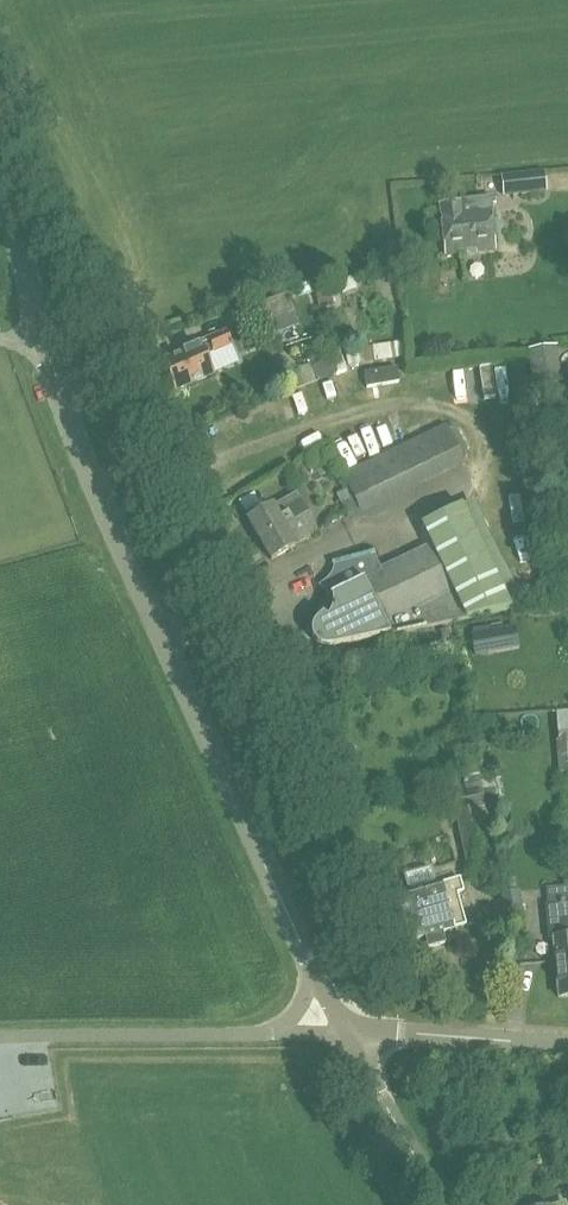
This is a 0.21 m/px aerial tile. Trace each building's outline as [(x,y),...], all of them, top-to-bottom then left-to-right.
[(501,175),(503,197),(547,192),(545,171),(501,175)] [(439,204),(445,255),(495,249),(491,215),(493,215),(491,196),(460,200),(460,202),(439,204)] [(273,319),(278,332),(298,325),(287,294),(249,307),(255,325),(273,319)] [(174,386),(176,391),(213,375),(205,356),(232,345),(226,331),(182,350),(183,353),(164,361),(169,375),(166,376),(171,388),(174,386)] [(336,343),(339,351),(351,347),(348,339),(336,343)] [(527,349),(535,406),(565,402),(557,345),(527,349)] [(357,349),(360,363),(375,361),(373,346),(357,349)] [(287,372),(293,389),(339,373),(334,360),(312,368),(311,364),(287,372)] [(365,374),(367,389),(400,383),(398,368),(365,374)] [(408,382),(374,388),(376,397),(409,391),(408,382)] [(341,504),(347,517),(360,511),(361,513),(465,463),(463,458),(469,455),(455,426),(448,429),(446,424),(342,474),(353,498),(341,504)] [(247,520),(271,561),(295,546),(294,545),(318,531),(296,493),(273,507),(272,506),(247,520)] [(321,647),(326,648),(332,647),(389,634),(511,609),(461,506),(420,525),(431,547),(380,571),(373,556),(374,555),(373,552),(334,562),(339,580),(335,581),(326,586),(331,596),(332,599),(332,600),(332,602),(332,604),(332,606),(331,610),(330,612),(329,616),(326,619),(323,617),(318,622),(315,625),(313,629),(313,633),(313,637),(314,641),(318,645),(321,647)] [(442,632),(443,640),(450,639),(448,630),(442,632)] [(496,651),(493,631),(471,634),(475,654),(496,651)] [(559,773),(567,772),(567,711),(556,712),(559,773)] [(455,813),(467,874),(494,869),(489,841),(494,840),(486,798),(481,774),(480,774),(478,762),(461,766),(468,800),(455,802),(457,812),(455,813)] [(501,770),(481,774),(486,798),(505,795),(501,770)] [(564,818),(567,817),(567,782),(560,783),(564,818)] [(426,937),(429,947),(446,943),(443,932),(454,929),(454,928),(466,924),(457,893),(465,891),(462,879),(441,885),(441,884),(438,885),(432,867),(405,875),(409,892),(397,896),(405,923),(398,927),(402,941),(410,940),(410,942),(426,937)] [(501,887),(506,926),(525,923),(520,891),(517,891),(516,882),(513,883),(511,869),(497,871),(500,888),(501,887)] [(559,996),(567,995),(567,902),(546,904),(549,939),(554,939),(559,996)] [(554,1123),(561,1149),(567,1147),(567,1120),(554,1123)]
